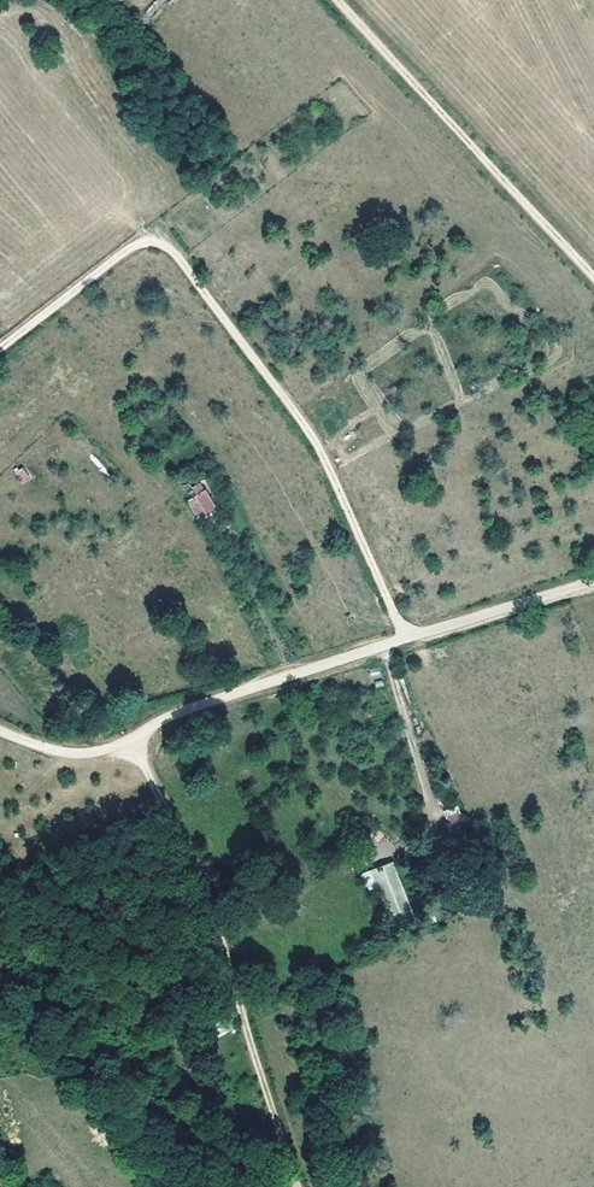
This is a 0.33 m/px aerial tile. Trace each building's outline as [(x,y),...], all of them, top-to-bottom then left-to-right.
[(16,472),(21,483),(29,480),(24,468),(16,472)] [(196,497),(188,500),(197,521),(216,513),(203,482),(191,487),(196,497)] [(460,807),(445,810),(450,834),(465,831),(460,807)] [(391,863),(371,871),(393,926),(413,918),(391,863)]
